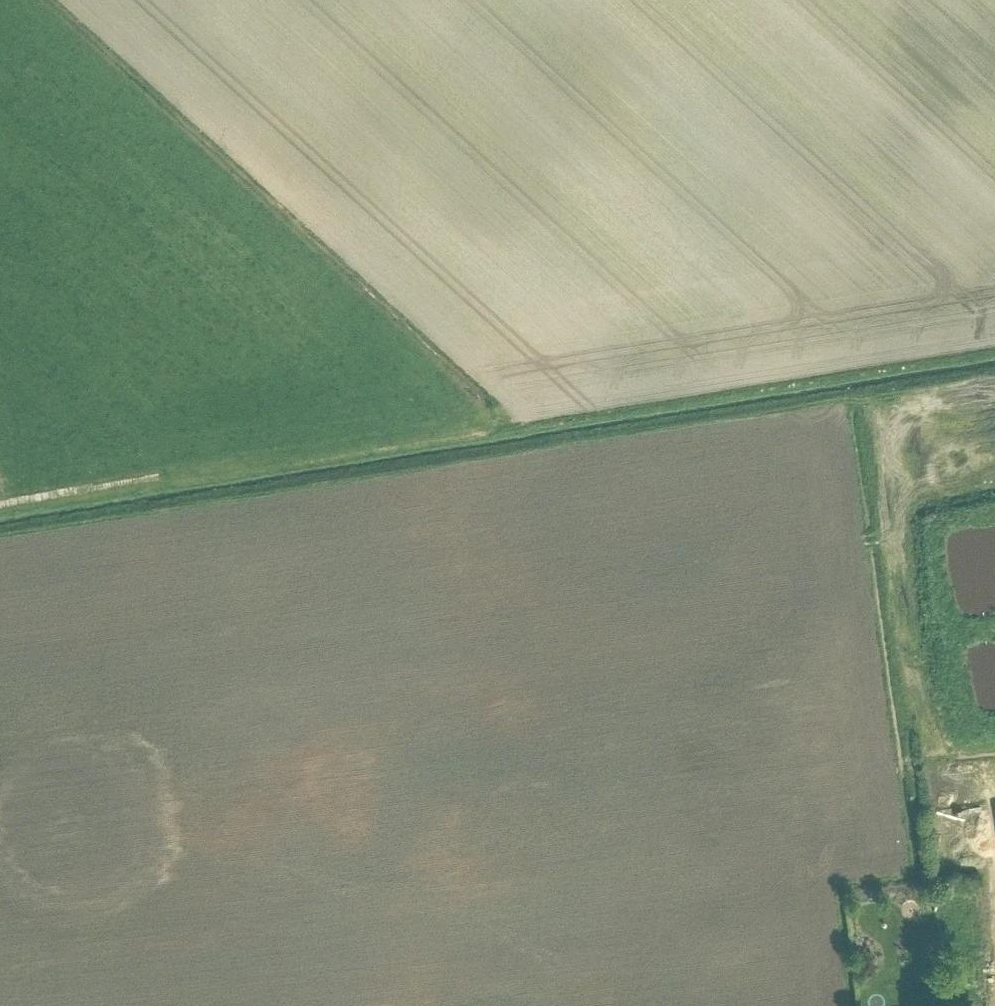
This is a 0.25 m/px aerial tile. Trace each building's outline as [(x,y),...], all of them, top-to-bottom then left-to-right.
[(938,838),(960,837),(960,829),(982,828),(982,814),(937,816),(938,838)] [(978,867),(994,867),(994,856),(978,856),(978,867)]
